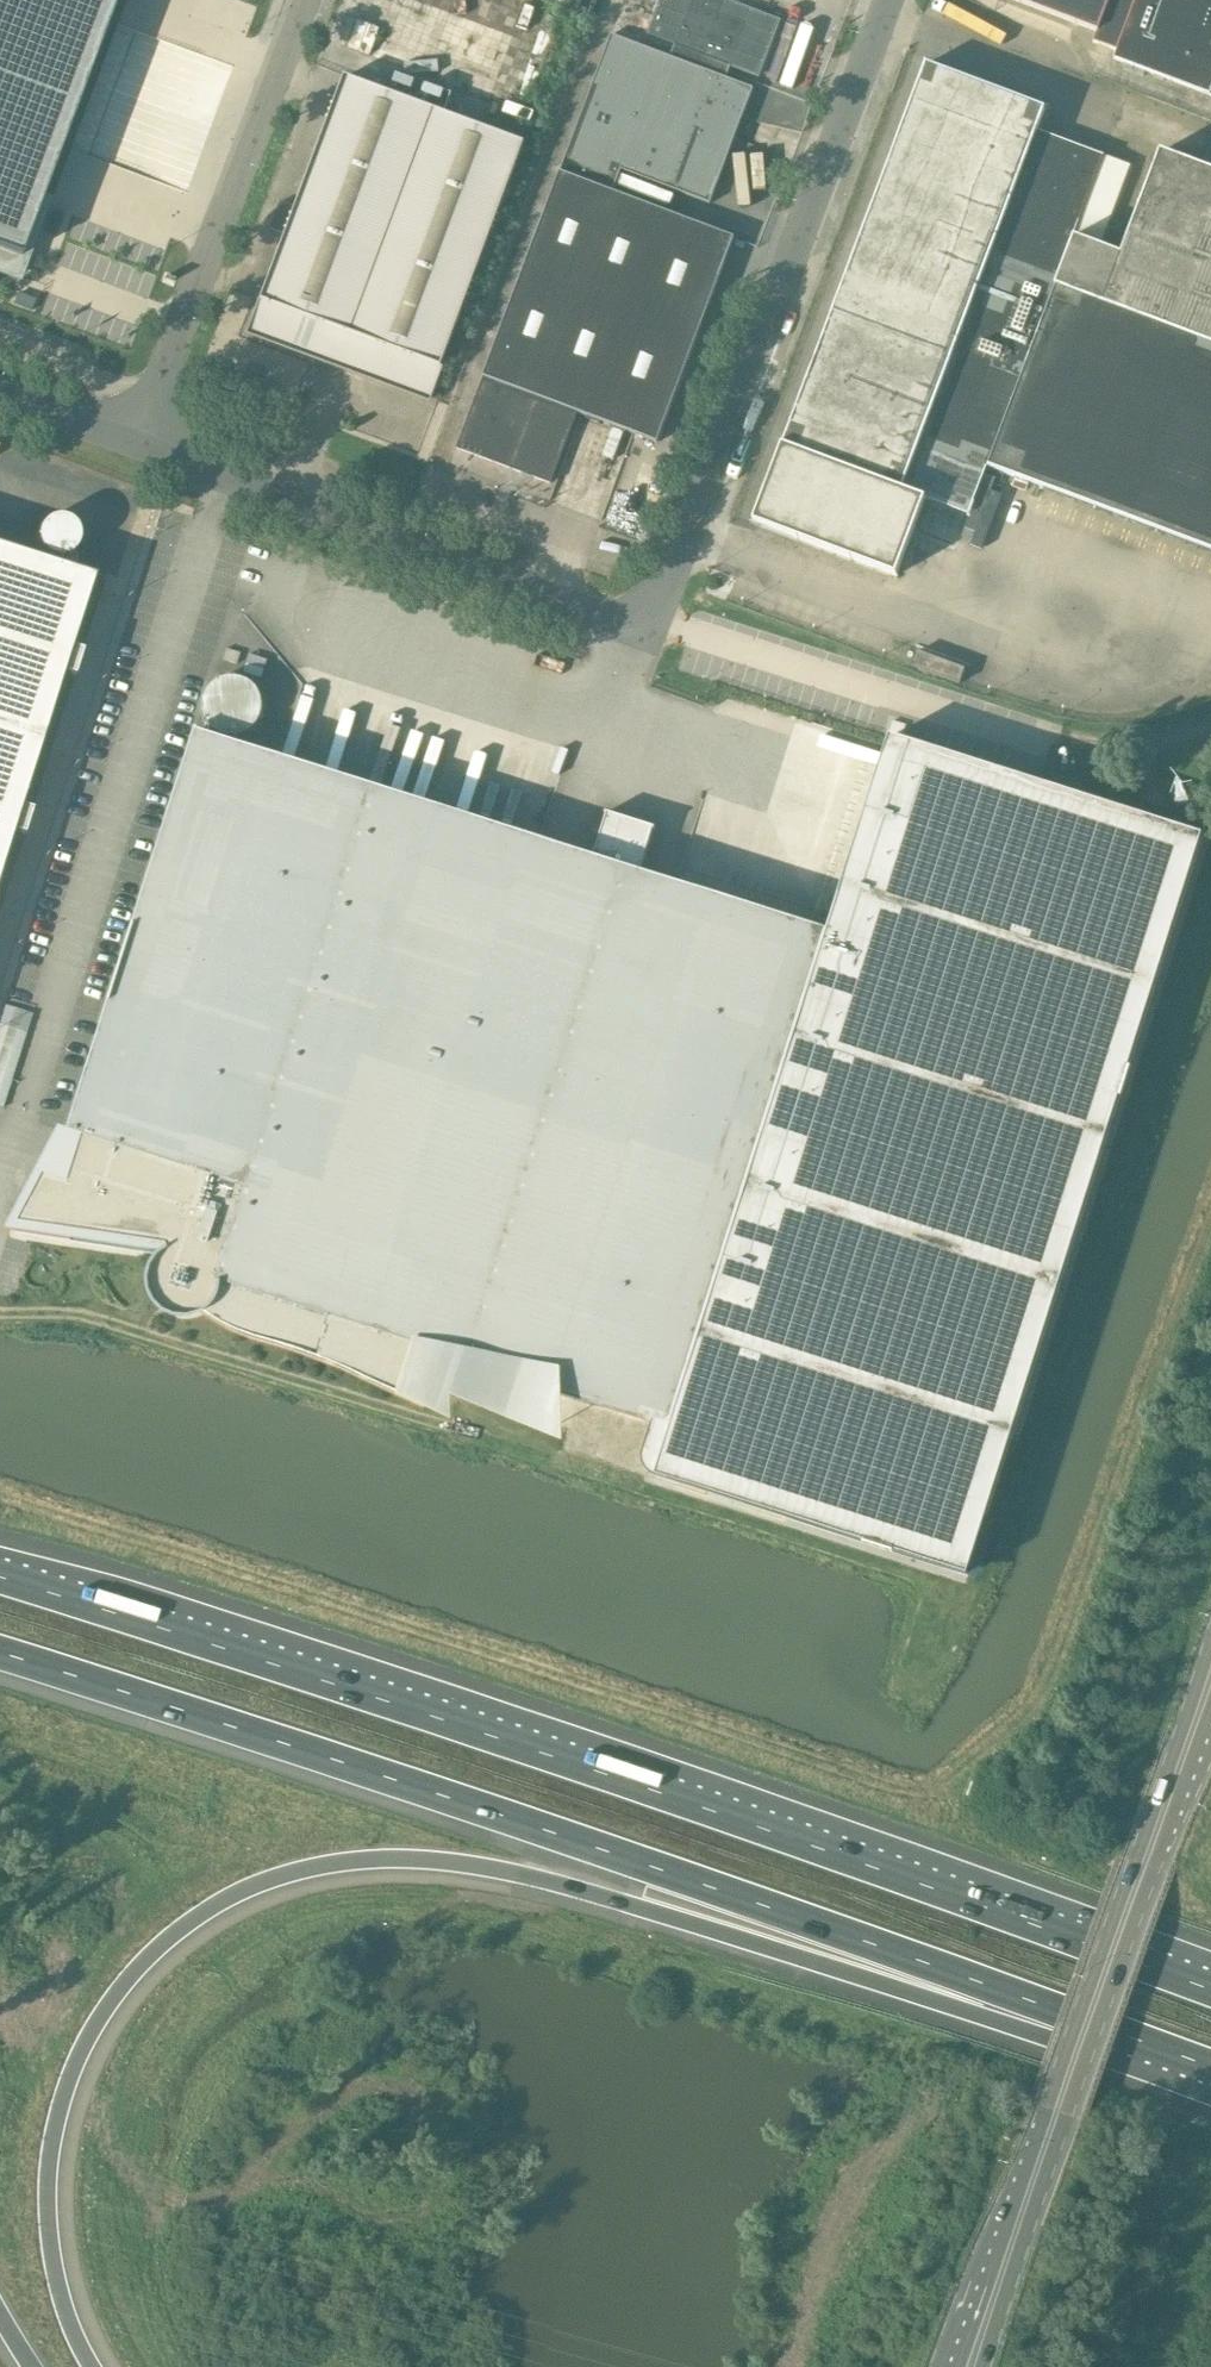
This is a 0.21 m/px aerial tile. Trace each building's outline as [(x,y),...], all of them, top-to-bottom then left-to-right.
[(19,276),(46,204),(41,202),(117,0),(0,0),(0,269),(19,276)] [(457,448),(515,470),(551,483),(578,412),(658,442),(735,238),(612,192),(622,169),(710,202),(735,135),(742,118),(754,87),(727,77),(731,64),(759,74),(779,19),(738,4),(726,0),(661,0),(648,33),(675,43),(670,56),(612,34),(561,172),(544,216),(457,448)] [(1095,30),(1091,41),(1114,50),(1111,58),(1207,96),(1210,98),(1210,0),(1018,0),(1095,30)] [(755,521),(899,575),(927,499),(945,450),(988,467),(1210,550),(1210,170),(1161,151),(1123,255),(1100,246),(1130,165),(1105,156),(1039,130),(1047,108),(928,63),(785,443),(755,521)] [(346,76),(251,331),(430,398),(525,142),(445,113),(360,81),(346,76)] [(423,82),(416,100),(443,111),(451,93),(423,82)] [(281,201),(272,228),(283,233),(293,205),(281,201)] [(593,431),(592,516),(616,516),(617,431),(593,431)] [(43,512),(31,547),(64,559),(76,523),(43,512)] [(106,580),(97,577),(96,581),(0,551),(0,912),(106,580)] [(918,651),(913,665),(960,683),(966,668),(963,667),(922,652),(918,651)] [(198,730),(69,1133),(82,1137),(68,1181),(38,1171),(11,1223),(16,1225),(15,1234),(170,1257),(167,1260),(164,1262),(162,1264),(161,1265),(159,1268),(158,1271),(157,1275),(156,1278),(156,1280),(155,1283),(155,1287),(156,1289),(156,1291),(158,1295),(159,1299),(161,1301),(162,1302),(164,1305),(167,1308),(170,1310),(173,1311),(177,1313),(181,1314),(184,1314),(188,1314),(190,1314),(193,1313),(197,1312),(200,1311),(204,1309),(206,1307),(209,1304),(210,1302),(212,1300),(214,1296),(215,1293),(226,1298),(219,1314),(418,1396),(414,1359),(418,1348),(670,1428),(828,933),(640,873),(653,831),(655,831),(655,829),(606,813),(605,815),(607,816),(593,858),(200,733),(200,731),(198,730)] [(857,843),(828,933),(670,1428),(651,1478),(964,1579),(1204,841),(891,739),(857,843)] [(0,1021),(0,1106),(3,1107),(33,1014),(5,1005),(0,1021)]
